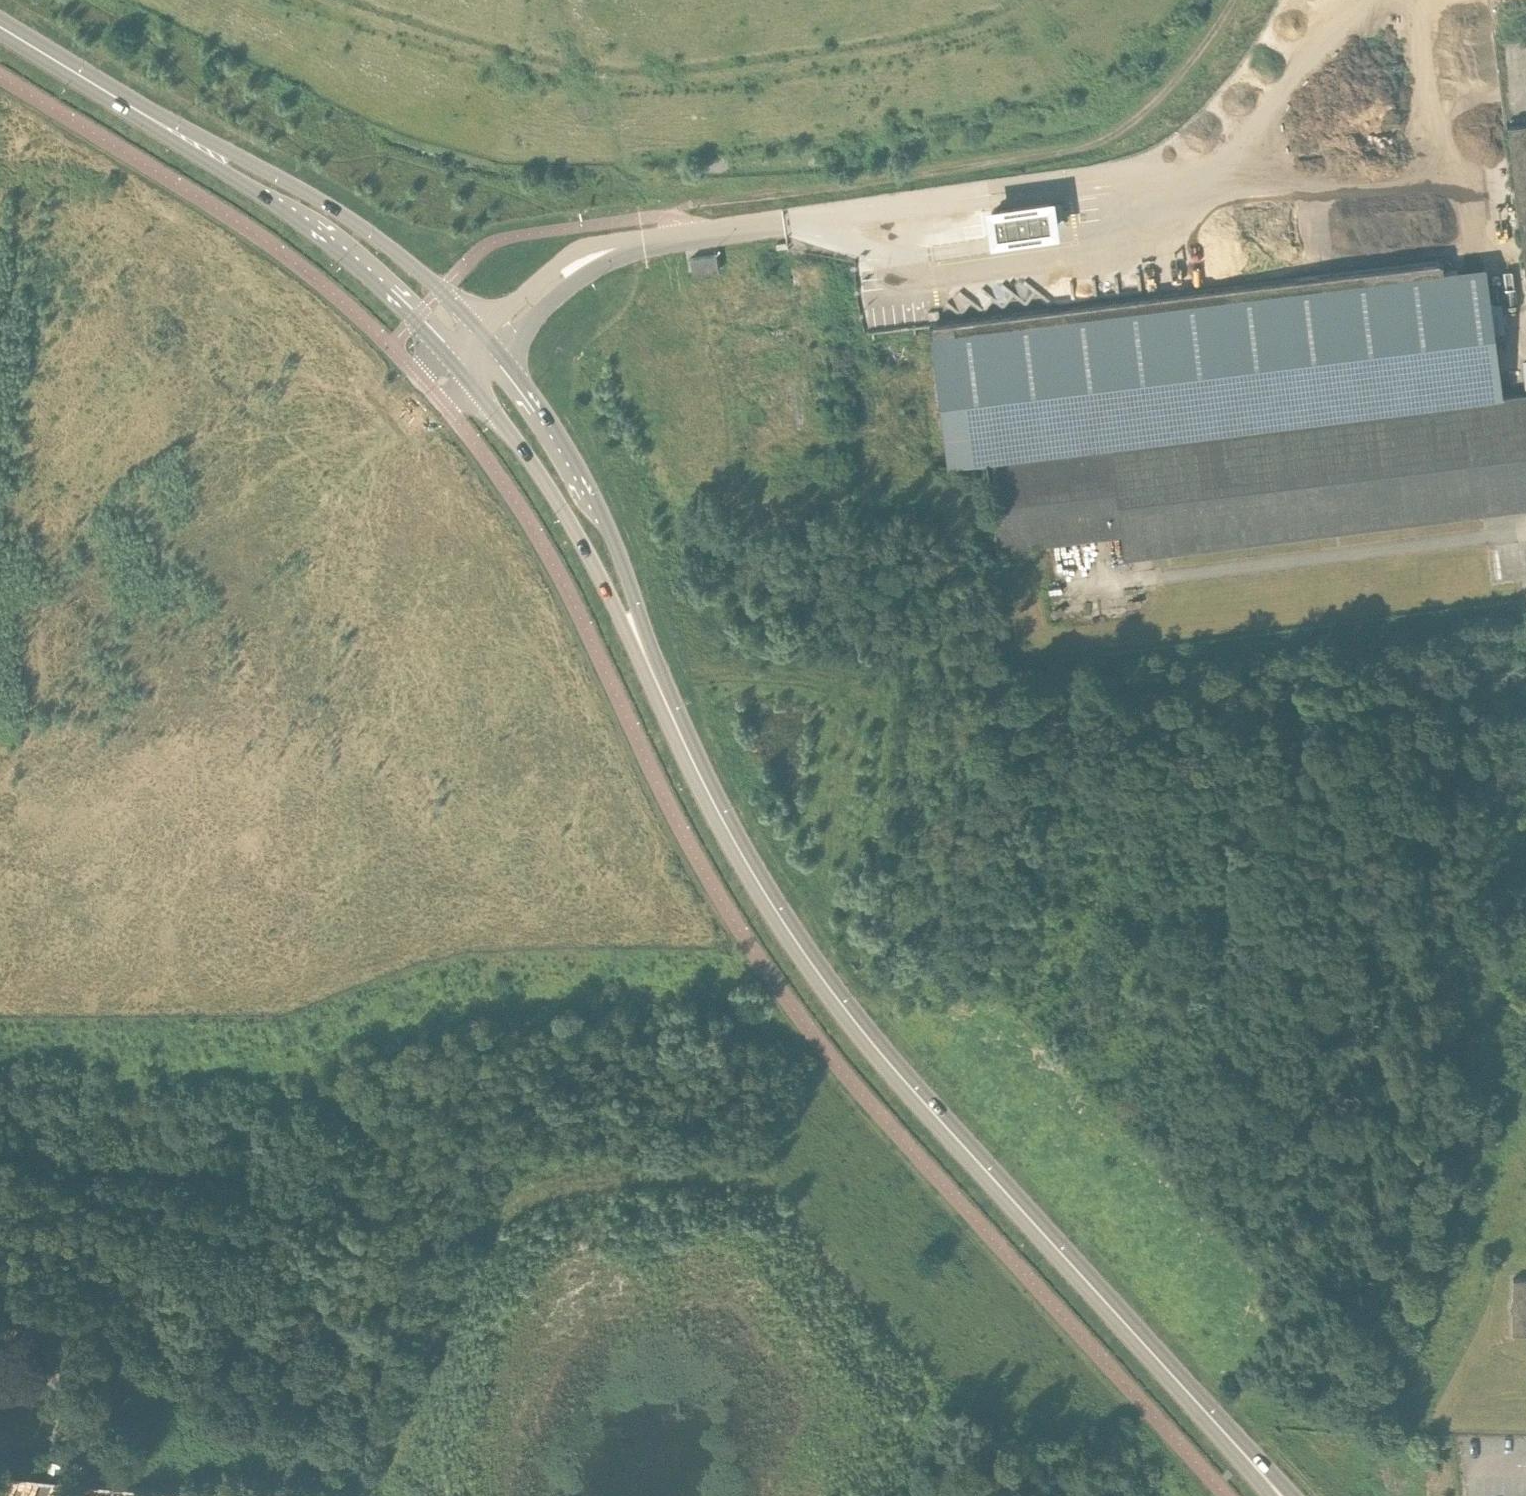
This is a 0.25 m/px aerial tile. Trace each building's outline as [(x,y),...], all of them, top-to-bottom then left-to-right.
[(1507,125),(1525,280),(1525,122),(1507,125)] [(1052,228),(1048,204),(992,213),(996,236),(1052,228)] [(719,270),(717,255),(691,258),(694,274),(719,270)] [(1069,450),(1503,396),(1485,265),(1484,265),(1440,271),(1439,262),(1069,308),(944,322),(926,324),(941,467),(989,461),(1069,450)] [(1503,396),(989,461),(999,547),(1121,532),(1124,555),(1525,505),(1525,393),(1503,396)] [(1513,1279),(1512,1333),(1525,1333),(1525,1279),(1513,1279)]
